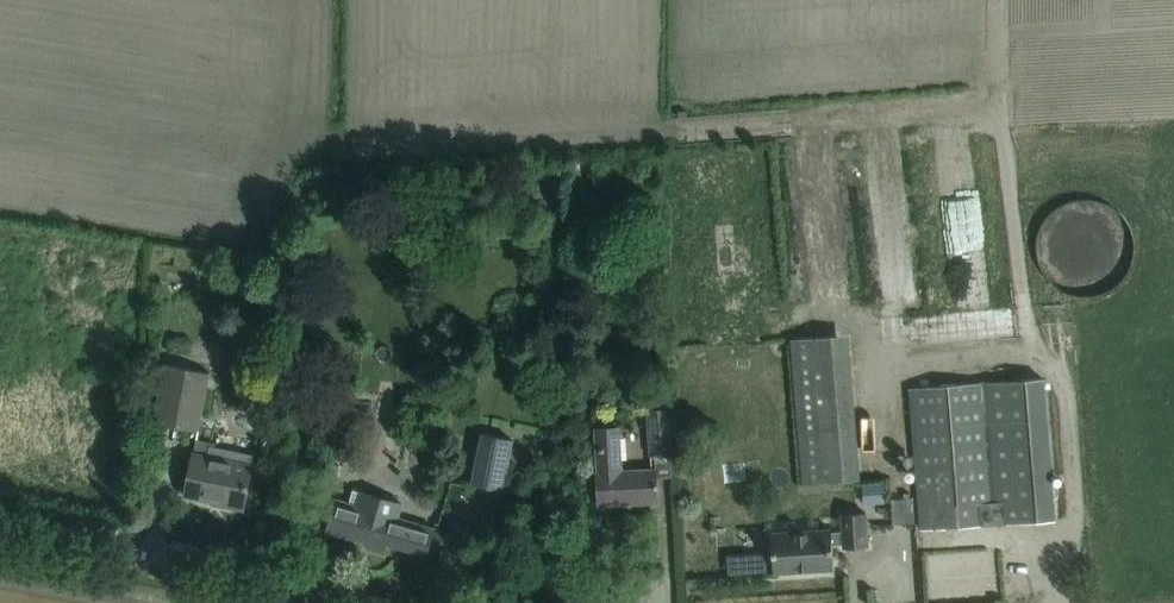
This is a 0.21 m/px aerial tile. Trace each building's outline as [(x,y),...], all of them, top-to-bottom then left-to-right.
[(850,334),(836,335),(792,339),(803,483),(861,478),(850,334)] [(198,431),(210,372),(166,363),(154,422),(198,431)] [(1053,519),(1042,377),(910,387),(921,529),(1053,519)] [(649,409),(651,455),(671,453),(669,408),(649,409)] [(595,429),(598,481),(599,505),(656,502),(656,487),(657,487),(657,483),(655,483),(655,468),(621,470),(619,428),(595,429)] [(513,439),(482,432),(472,484),(501,490),(507,463),(523,466),(526,451),(511,447),(513,439)] [(215,443),(196,439),(185,494),(244,506),(255,454),(214,446),(215,443)] [(328,461),(318,496),(329,499),(339,464),(328,461)] [(888,482),(904,482),(903,463),(887,463),(888,482)] [(886,503),(884,485),(869,486),(870,505),(886,503)] [(383,542),(386,542),(426,554),(434,528),(398,517),(402,503),(361,491),(357,505),(336,499),(327,531),(367,542),(370,532),(385,536),(383,542)] [(913,498),(890,499),(892,524),(914,522),(913,498)] [(772,532),(774,572),(833,568),(832,544),(844,543),(844,547),(868,545),(866,512),(842,514),(843,530),(831,531),(831,529),(772,532)] [(728,574),(742,573),(741,554),(727,554),(728,574)]
